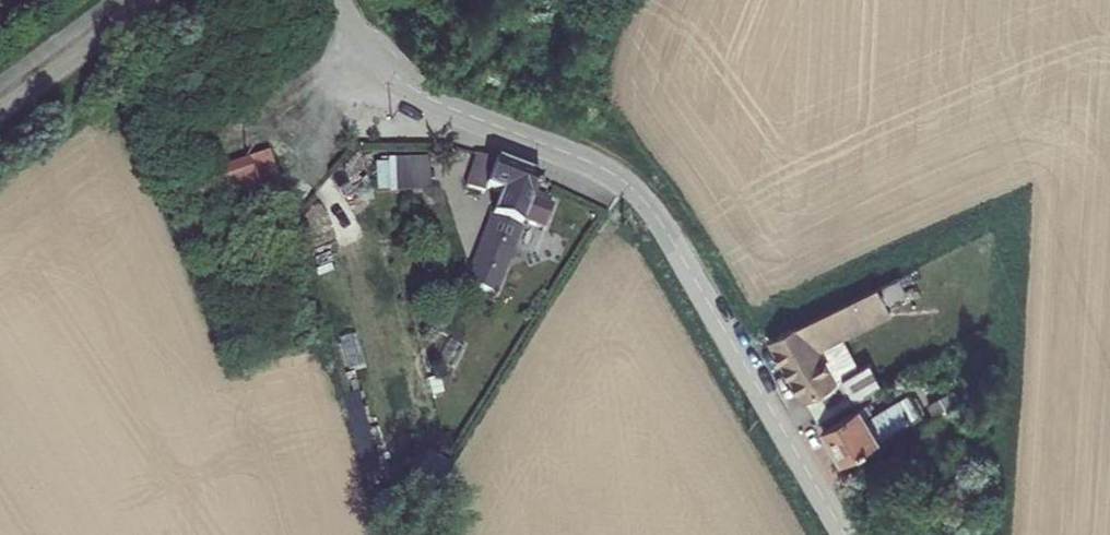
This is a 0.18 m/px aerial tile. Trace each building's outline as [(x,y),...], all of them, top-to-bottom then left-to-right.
[(268,154),(162,191),(179,241),(189,238),(194,251),(205,248),(187,206),(235,186),(246,215),(289,200),(280,176),(278,177),(268,154)] [(464,285),(497,298),(525,225),(544,232),(553,208),(546,205),(535,201),(537,196),(541,179),(476,154),(464,188),(483,196),(484,194),(499,199),(492,218),(490,217),(464,285)] [(429,160),(393,162),(395,195),(430,194),(429,160)] [(395,195),(393,162),(388,163),(388,165),(375,166),(377,194),(390,193),(390,195),(395,195)] [(548,200),(537,196),(535,201),(546,205),(548,200)] [(806,404),(838,385),(821,353),(844,341),(894,318),(888,305),(909,295),(902,278),(769,345),(804,405),(806,404)] [(838,385),(860,371),(844,341),(821,353),(838,385)] [(860,371),(838,385),(806,404),(819,425),(868,398),(867,397),(882,388),(871,364),(860,371)] [(868,420),(862,410),(821,435),(841,469),(924,418),(911,395),(875,416),(868,420)] [(869,406),(862,410),(868,420),(875,416),(869,406)]
